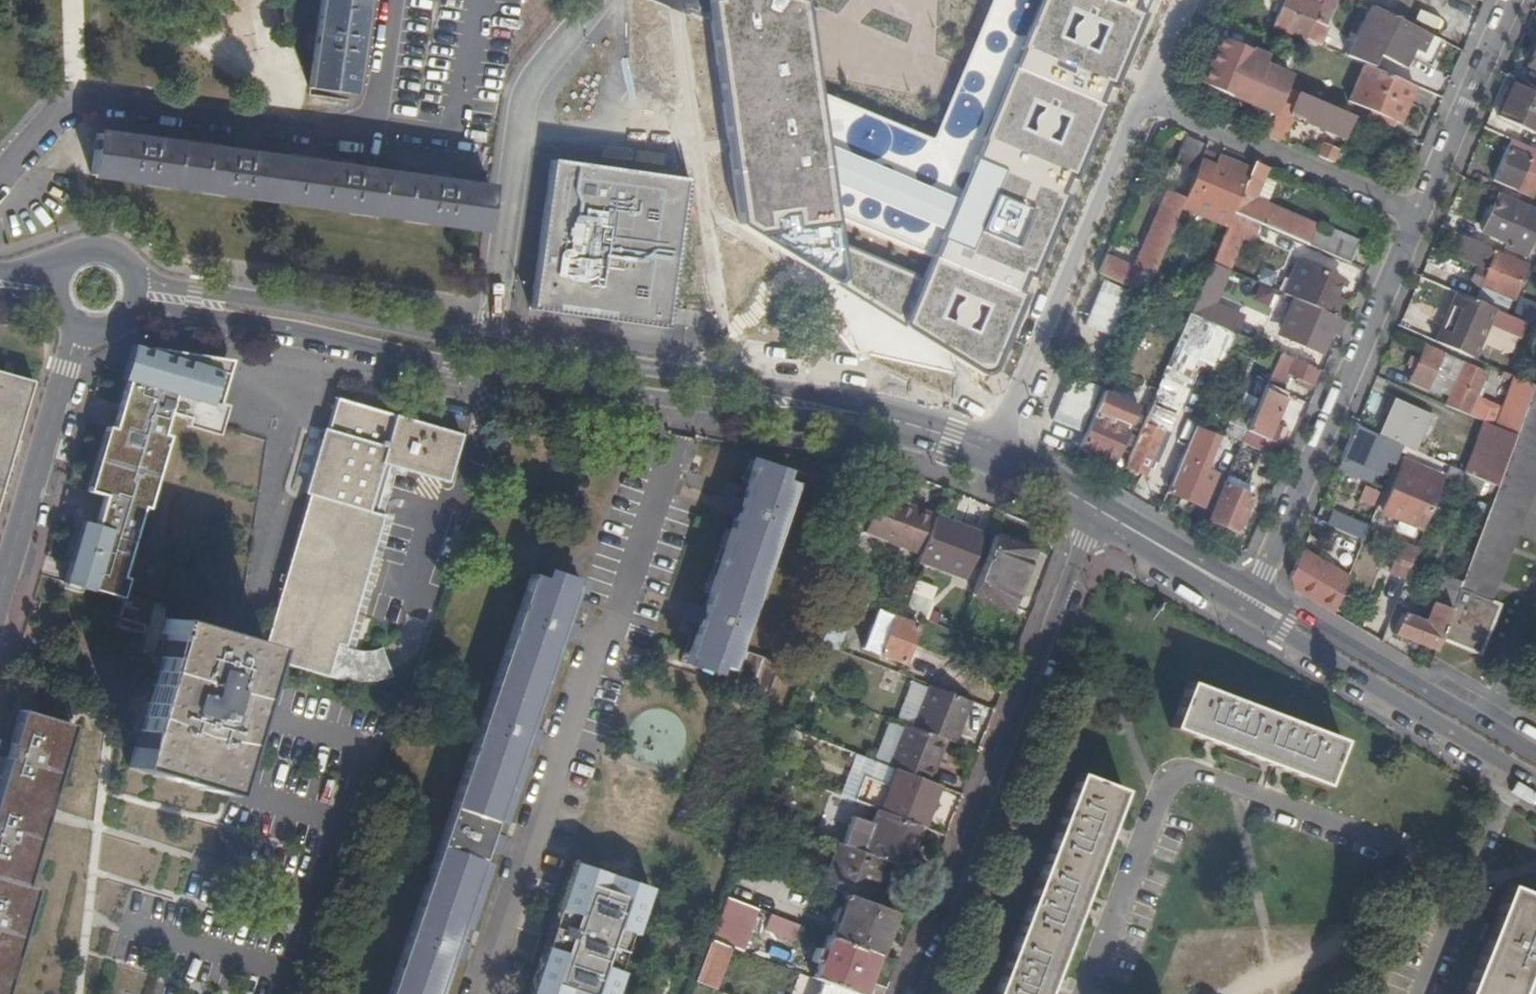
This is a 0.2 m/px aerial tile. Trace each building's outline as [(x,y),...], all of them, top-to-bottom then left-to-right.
[(309,89),(349,95),(356,52),(357,41),(363,0),(321,0),(309,89)] [(933,139),(805,90),(835,0),(632,0),(583,97),(742,162),(733,242),(980,370),(1156,0),(999,0),(933,139)] [(1273,26),(1305,40),(1322,0),(1283,0),(1273,26)] [(1305,40),(1320,46),(1328,28),(1323,25),(1335,0),(1322,0),(1305,40)] [(1370,6),(1344,57),(1364,65),(1379,72),(1385,60),(1402,68),(1409,55),(1428,64),(1436,46),(1442,49),(1445,43),(1380,11),(1370,6)] [(1249,68),(1255,54),(1219,38),(1199,84),(1273,115),(1285,86),(1289,77),(1262,65),(1259,72),(1249,68)] [(1526,68),(1535,74),(1535,47),(1526,68)] [(1278,51),(1273,62),(1292,70),(1297,59),(1278,51)] [(1265,58),(1255,54),(1249,68),(1259,72),(1262,65),(1265,58)] [(1379,72),(1364,65),(1349,101),(1371,111),(1368,116),(1382,123),(1385,117),(1398,123),(1414,87),(1379,72)] [(1512,80),(1497,117),(1526,130),(1531,119),(1535,122),(1535,92),(1512,80)] [(1273,115),(1265,134),(1280,140),(1291,114),(1301,118),(1300,122),(1340,140),(1350,117),(1313,101),(1314,99),(1285,86),(1273,115)] [(1535,128),(1535,122),(1531,119),(1526,130),(1534,133),(1535,128)] [(139,140),(96,134),(90,174),(483,231),(489,191),(446,185),(436,183),(352,171),(342,170),(339,169),(243,155),(233,154),(149,142),(139,140)] [(1190,171),(1201,144),(1184,137),(1173,163),(1190,171)] [(1511,141),(1494,182),(1515,190),(1525,167),(1535,171),(1535,151),(1511,141)] [(1320,144),(1315,156),(1332,163),(1336,152),(1320,144)] [(233,154),(243,155),(244,148),(234,147),(233,154)] [(1232,212),(1250,171),(1218,157),(1217,159),(1203,153),(1183,197),(1179,208),(1226,228),(1232,212)] [(664,329),(685,180),(550,161),(529,310),(664,329)] [(1261,177),(1265,167),(1254,162),(1250,171),(1232,212),(1260,224),(1348,262),(1356,241),(1329,230),(1327,237),(1314,231),(1316,226),(1265,205),(1275,182),(1261,177)] [(342,170),(352,171),(353,164),(343,163),(342,170)] [(1525,194),(1535,171),(1525,167),(1515,190),(1525,194)] [(436,183),(446,185),(447,178),(437,177),(436,183)] [(1132,267),(1105,255),(1097,274),(1116,282),(1131,288),(1143,294),(1179,208),(1183,197),(1166,190),(1132,267)] [(1525,205),(1499,194),(1483,232),(1508,244),(1506,247),(1524,255),(1535,228),(1535,212),(1524,208),(1525,205)] [(1210,263),(1226,269),(1240,235),(1253,240),(1260,224),(1232,212),(1226,228),(1210,263)] [(1527,264),(1462,236),(1454,255),(1486,268),(1479,286),(1512,300),(1527,264)] [(1282,293),(1317,309),(1336,316),(1341,302),(1330,297),(1338,280),(1313,270),(1307,267),(1294,262),(1282,293)] [(1131,288),(1116,282),(1104,312),(1117,318),(1131,288)] [(1158,285),(1153,298),(1174,307),(1179,295),(1158,285)] [(1492,309),(1453,292),(1432,341),(1471,358),(1492,309)] [(1206,299),(1197,293),(1189,313),(1199,317),(1206,299)] [(1332,323),(1343,328),(1346,321),(1336,316),(1317,309),(1301,345),(1319,353),(1332,323)] [(1256,326),(1280,336),(1284,327),(1260,316),(1256,326)] [(1205,357),(1221,364),(1234,333),(1201,319),(1187,353),(1193,355),(1203,359),(1205,357)] [(1256,326),(1250,340),(1274,351),(1280,336),(1256,326)] [(1442,354),(1424,346),(1417,360),(1407,356),(1403,364),(1414,369),(1408,382),(1427,390),(1438,364),(1442,354)] [(1177,394),(1193,355),(1187,353),(1175,348),(1158,386),(1177,394)] [(1270,442),(1272,437),(1277,426),(1271,423),(1284,393),(1279,391),(1286,374),(1297,379),(1295,384),(1306,389),(1309,384),(1311,385),(1318,369),(1279,353),(1269,375),(1244,431),(1270,442)] [(1451,369),(1455,360),(1442,354),(1438,364),(1451,369)] [(149,363),(134,358),(120,407),(121,407),(114,432),(112,432),(94,497),(104,500),(95,530),(82,526),(64,585),(90,593),(100,592),(110,589),(118,582),(124,573),(142,511),(147,512),(168,439),(162,438),(168,416),(175,417),(213,427),(228,375),(214,371),(216,364),(151,357),(149,363)] [(1444,405),(1456,410),(1474,367),(1462,363),(1444,405)] [(1485,422),(1514,436),(1534,384),(1513,376),(1501,409),(1474,398),(1485,373),(1474,367),(1456,410),(1485,422)] [(1222,435),(1240,442),(1244,431),(1269,375),(1255,370),(1239,407),(1235,405),(1222,435)] [(32,384),(0,375),(0,494),(32,384)] [(1438,641),(1477,657),(1497,606),(1489,603),(1535,484),(1535,378),(1534,384),(1514,436),(1496,485),(1491,498),(1460,583),(1457,591),(1438,641)] [(1161,434),(1177,394),(1158,386),(1142,425),(1161,434)] [(1094,409),(1091,418),(1093,419),(1081,446),(1113,460),(1136,407),(1101,392),(1094,409)] [(274,613),(272,620),(263,648),(166,620),(162,633),(167,635),(127,767),(220,794),(261,659),(335,680),(335,679),(336,675),(329,672),(337,648),(344,650),(384,517),(376,514),(390,466),(399,469),(446,483),(461,435),(337,400),(327,432),(323,430),(319,442),(317,442),(306,482),(307,482),(304,494),(308,496),(274,613)] [(1414,450),(1415,446),(1428,416),(1395,402),(1380,436),(1402,445),(1414,450)] [(1044,443),(1073,460),(1091,418),(1094,409),(1088,406),(1082,418),(1077,415),(1070,427),(1064,424),(1061,429),(1055,425),(1044,443)] [(1466,473),(1496,485),(1514,436),(1485,422),(1466,473)] [(1142,425),(1124,469),(1143,477),(1161,434),(1142,425)] [(1354,425),(1340,459),(1353,464),(1373,473),(1379,460),(1393,466),(1402,445),(1380,436),(1354,425)] [(1263,452),(1284,461),(1291,446),(1272,437),(1270,442),(1244,431),(1240,442),(1260,451),(1263,452)] [(1240,442),(1222,484),(1224,485),(1208,521),(1235,532),(1250,496),(1245,494),(1242,493),(1260,451),(1240,442)] [(1245,494),(1263,452),(1260,451),(1242,493),(1245,494)] [(1214,474),(1181,460),(1167,493),(1200,507),(1214,474)] [(1383,512),(1420,527),(1442,475),(1405,460),(1383,512)] [(1369,481),(1373,473),(1353,464),(1349,473),(1369,481)] [(384,517),(399,469),(390,466),(376,514),(384,517)] [(1449,466),(1445,477),(1491,498),(1496,485),(1466,473),(1449,466)] [(792,484),(752,471),(688,655),(729,670),(725,681),(767,696),(779,662),(736,648),(792,484)] [(877,495),(915,510),(918,504),(880,488),(877,495)] [(877,495),(863,533),(914,553),(929,515),(915,510),(877,495)] [(1323,524),(1362,540),(1368,527),(1329,510),(1323,524)] [(393,519),(384,517),(344,650),(337,648),(329,672),(336,675),(335,679),(391,680),(383,651),(353,650),(393,519)] [(978,534),(934,518),(918,561),(962,577),(978,534)] [(1033,551),(994,536),(971,595),(1010,610),(1033,551)] [(1389,574),(1404,580),(1415,552),(1400,546),(1389,574)] [(1293,592),(1332,615),(1347,578),(1300,551),(1288,577),(1293,592)] [(150,572),(158,574),(160,567),(153,565),(150,572)] [(1429,601),(1432,603),(1442,607),(1449,588),(1457,591),(1460,583),(1439,574),(1429,601)] [(531,576),(517,616),(388,993),(433,993),(447,952),(463,957),(473,929),(457,923),(483,847),(499,853),(509,824),(493,818),(519,741),(536,747),(547,718),(530,711),(556,633),(574,639),(583,613),(566,606),(571,589),(531,576)] [(1392,634),(1435,651),(1438,641),(1457,591),(1449,588),(1442,607),(1432,603),(1424,622),(1400,613),(1392,634)] [(836,603),(820,644),(838,651),(854,610),(836,603)] [(916,626),(918,618),(899,611),(882,604),(880,612),(899,620),(916,626)] [(901,664),(916,626),(899,620),(880,612),(865,650),(901,664)] [(120,616),(118,623),(148,633),(150,625),(120,616)] [(953,744),(969,702),(929,687),(913,728),(944,740),(953,744)] [(1340,754),(1187,697),(1171,741),(1324,799),(1340,754)] [(20,712),(0,780),(0,993),(2,993),(33,890),(24,887),(70,727),(20,712)] [(890,719),(873,761),(889,768),(906,725),(890,719)] [(944,740),(913,728),(906,725),(889,768),(896,770),(928,782),(944,740)] [(922,827),(938,786),(928,782),(896,770),(889,789),(865,780),(856,802),(877,811),(922,827)] [(1081,786),(1002,993),(1053,993),(1126,802),(1081,786)] [(915,845),(922,827),(877,811),(868,834),(862,853),(882,860),(901,868),(911,843),(915,845)] [(862,853),(868,834),(857,830),(850,848),(862,853)] [(881,866),(882,860),(862,853),(850,848),(839,844),(830,867),(823,886),(844,894),(866,902),(881,866)] [(616,978),(611,976),(591,968),(596,956),(602,958),(607,944),(601,942),(606,930),(626,937),(631,939),(654,878),(583,851),(529,993),(610,993),(616,978)] [(819,863),(812,882),(823,886),(830,867),(819,863)] [(886,868),(881,866),(866,902),(872,905),(886,868)] [(879,956),(895,914),(872,905),(866,902),(844,894),(842,899),(845,900),(840,909),(837,908),(832,921),(835,923),(829,937),(879,956)] [(725,897),(709,940),(731,948),(742,952),(757,909),(725,897)] [(1535,962),(1535,914),(1506,902),(1491,941),(1486,940),(1480,956),(1484,958),(1470,993),(1523,993),(1535,962)] [(793,940),(799,924),(769,914),(764,930),(793,940)] [(591,968),(611,976),(626,937),(606,930),(601,942),(607,944),(602,958),(596,956),(591,968)] [(879,956),(829,937),(828,937),(823,951),(818,950),(813,962),(818,965),(812,979),(822,983),(854,993),(864,993),(879,956)] [(709,940),(694,982),(715,990),(731,948),(709,940)] [(822,983),(818,993),(854,993),(822,983)]
